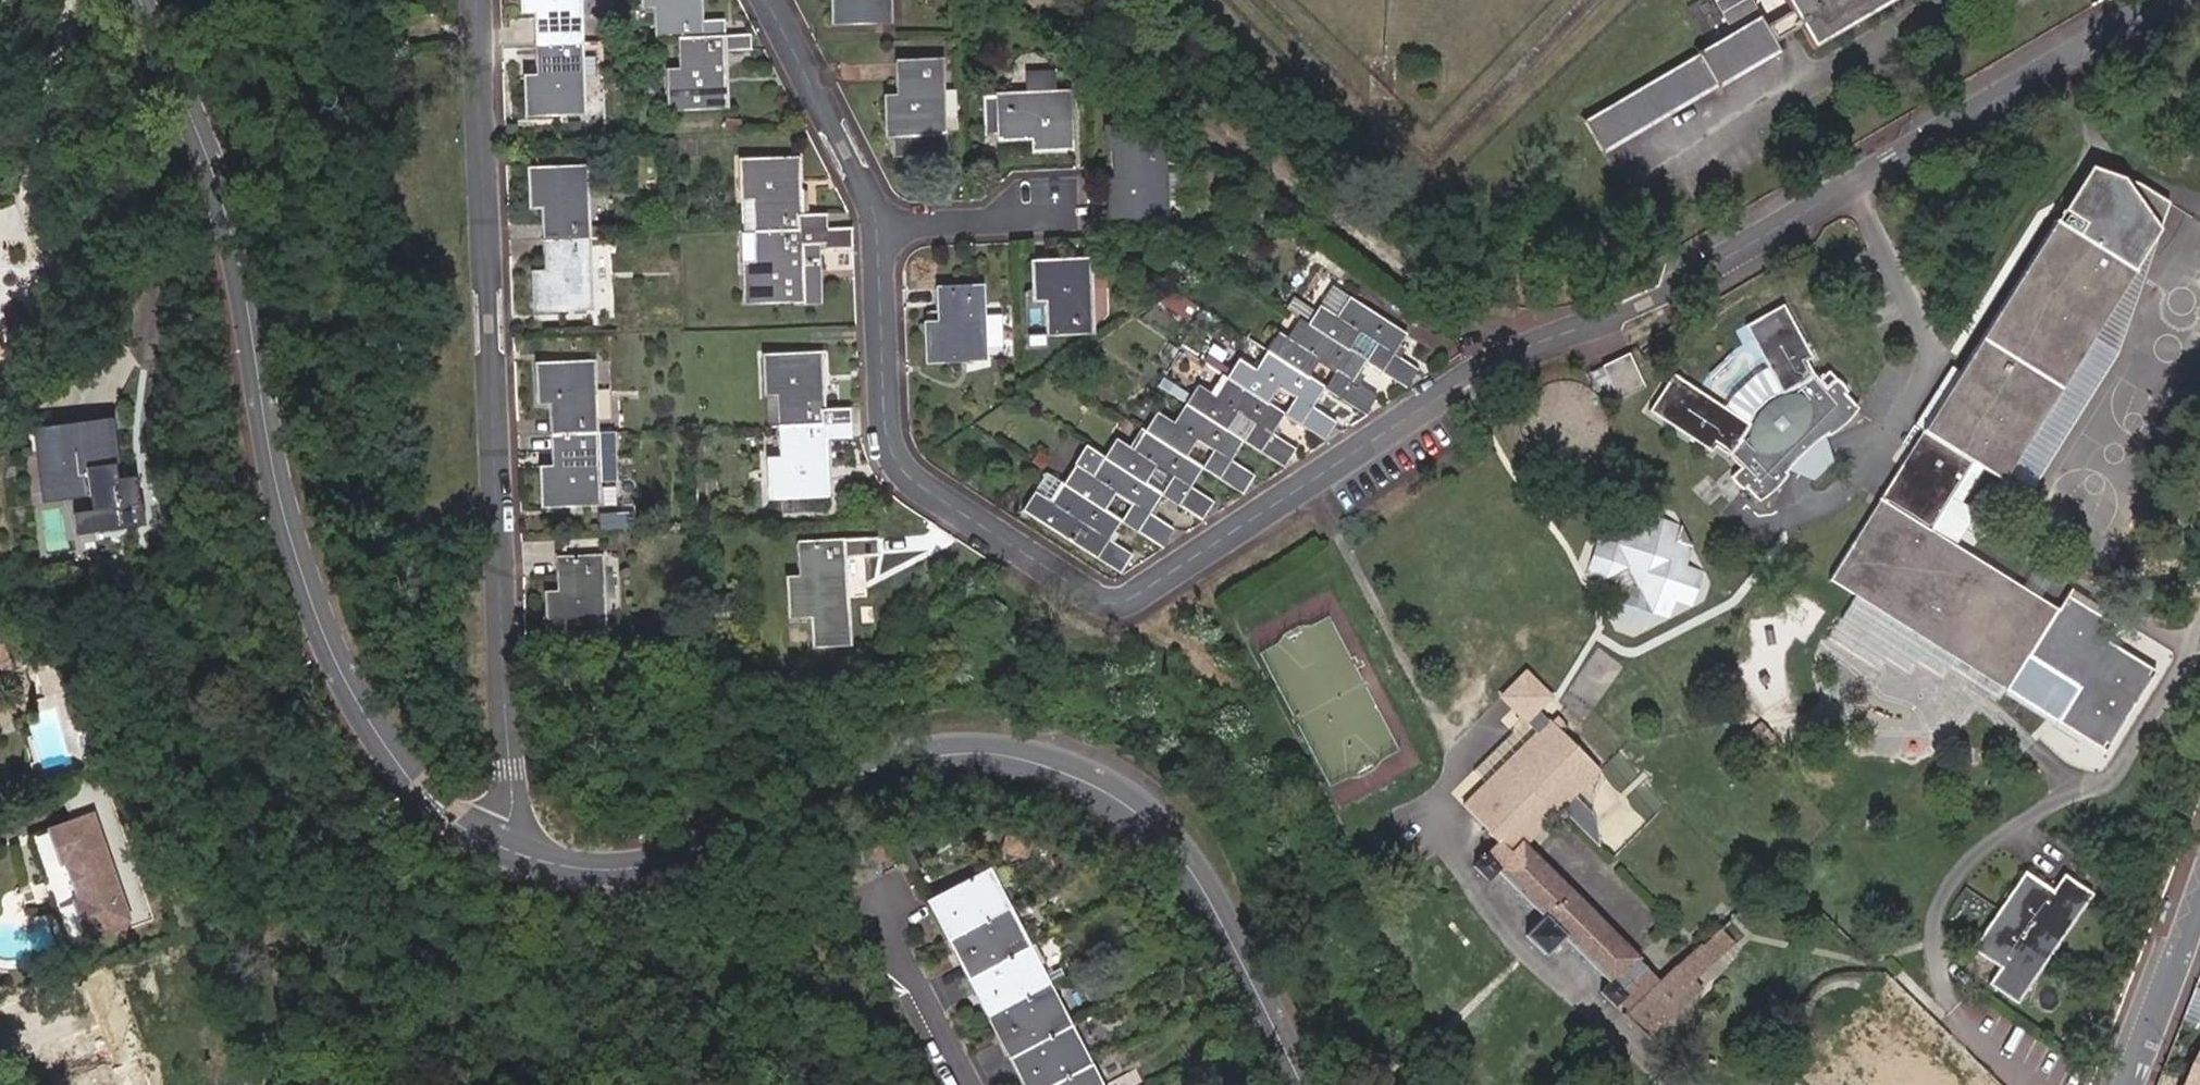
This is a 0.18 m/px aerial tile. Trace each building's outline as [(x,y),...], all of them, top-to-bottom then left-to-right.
[(572,43),(570,0),(512,0),(513,11),(533,11),(535,45),(572,43)] [(682,38),(680,0),(622,0),(622,2),(641,2),(643,40),(663,39),(682,38)] [(876,0),(818,0),(819,14),(876,12),(876,0)] [(1715,24),(1748,5),(1745,0),(1701,0),(1715,24)] [(1791,5),(1798,18),(1810,39),(1877,0),(1788,0),(1791,5)] [(1767,34),(1798,18),(1791,5),(1759,23),(1767,34)] [(1767,34),(1759,23),(1753,14),(1690,51),(1691,56),(1579,123),(1595,151),(1709,83),(1711,86),(1775,47),(1767,34)] [(732,55),(731,36),(682,38),(663,39),(664,72),(648,73),(650,112),(708,110),(706,55),(732,55)] [(576,115),(572,43),(535,45),(536,79),(516,80),(518,118),(576,115)] [(938,126),(935,53),(896,55),(898,90),(879,91),(881,128),(938,126)] [(1064,79),(977,82),(979,123),(1028,122),(1030,138),(1067,137),(1064,79)] [(1166,206),(1161,132),(1123,134),(1124,169),(1108,170),(1111,209),(1166,206)] [(753,233),(825,230),(825,213),(793,215),(791,162),(731,166),(733,202),(752,202),(753,233)] [(544,242),(582,240),(579,168),(520,170),(522,207),(543,206),(544,242)] [(2020,478),(2171,238),(2182,210),(2132,178),(2097,169),(2087,185),(2071,231),(2063,225),(1970,376),(1933,437),(1841,586),(2116,758),(2166,678),(2120,649),(2130,634),(2078,602),(2069,617),(1967,554),(1989,519),(1972,508),(1993,474),(2015,488),(2020,478)] [(840,229),(825,230),(753,233),(754,267),(737,267),(738,306),(809,307),(807,248),(840,247),(840,229)] [(2039,491),(2129,346),(2171,238),(2020,478),(2039,491)] [(584,312),(582,240),(544,242),(545,276),(527,277),(529,315),(584,312)] [(1086,254),(1031,258),(1033,294),(1045,293),(1047,334),(1089,331),(1086,254)] [(982,283),(940,286),(941,321),(926,321),(927,356),(947,355),(948,387),(987,385),(985,339),(983,311),(982,283)] [(1356,352),(1395,376),(1406,359),(1382,342),(1395,323),(1335,285),(1322,306),(1308,297),(1297,314),(1339,341),(1351,323),(1368,333),(1356,352)] [(1836,441),(1849,432),(1859,423),(1865,413),(1852,399),(1855,396),(1853,392),(1835,375),(1826,383),(1816,367),(1823,363),(1794,310),(1775,320),(1783,335),(1763,345),(1792,399),(1777,405),(1771,409),(1764,417),(1758,430),(1683,378),(1658,414),(1719,457),(1723,451),(1736,460),(1747,473),(1739,481),(1742,488),(1750,494),(1753,492),(1766,506),(1778,499),(1790,488),(1795,475),(1832,441),(1834,439),(1836,441)] [(997,311),(983,311),(985,339),(999,338),(997,311)] [(1260,341),(1299,367),(1312,348),(1328,358),(1316,378),(1359,405),(1369,385),(1345,369),(1356,352),(1339,341),(1297,314),(1285,333),(1271,323),(1260,341)] [(1783,335),(1775,320),(1756,331),(1763,345),(1783,335)] [(1276,404),(1318,430),(1329,413),(1304,396),(1316,378),(1299,367),(1260,341),(1248,360),(1229,349),(1218,367),(1260,393),(1271,376),(1287,387),(1276,404)] [(774,395),(776,429),(845,426),(843,410),(816,411),(814,355),(756,358),(758,396),(774,395)] [(1655,390),(1641,356),(1601,373),(1615,406),(1655,390)] [(554,439),(592,437),(588,365),(532,368),(534,403),(552,402),(554,439)] [(1190,372),(1178,391),(1237,429),(1279,456),(1292,437),(1265,420),(1276,404),(1260,393),(1218,367),(1207,383),(1190,372)] [(1933,437),(1970,376),(1956,368),(1919,428),(1933,437)] [(1225,447),(1237,429),(1178,391),(1166,410),(1148,399),(1137,416),(1180,444),(1192,426),(1208,436),(1197,454),(1240,481),(1251,464),(1225,447)] [(1186,472),(1197,454),(1180,444),(1137,416),(1124,436),(1111,426),(1100,442),(1139,467),(1150,449),(1169,461),(1157,479),(1200,506),(1211,488),(1186,472)] [(120,417),(47,429),(50,453),(62,451),(65,473),(74,472),(78,493),(107,488),(115,529),(160,521),(151,471),(129,474),(120,417)] [(845,426),(776,429),(777,464),(761,464),(762,502),(820,499),(818,448),(845,447),(845,426)] [(592,437),(554,439),(555,471),(542,472),(538,472),(539,512),(596,510),(595,489),(611,488),(609,436),(592,437)] [(554,439),(541,439),(542,472),(555,471),(554,439)] [(1795,475),(1821,485),(1841,467),(1832,441),(1795,475)] [(1144,500),(1157,479),(1139,467),(1100,442),(1086,464),(1067,451),(1054,471),(1096,498),(1109,478),(1124,488),(1111,508),(1158,537),(1170,517),(1144,500)] [(1054,471),(1037,460),(1026,479),(1014,496),(1071,532),(1117,560),(1129,541),(1101,523),(1111,508),(1096,498),(1054,471)] [(1669,522),(1597,555),(1609,581),(1632,570),(1654,616),(1702,594),(1669,522)] [(850,639),(846,554),(881,552),(880,531),(844,533),(845,537),(806,538),(808,574),(787,575),(789,611),(813,611),(814,641),(850,639)] [(602,630),(599,557),(560,559),(561,593),(544,593),(546,634),(602,630)] [(1009,577),(1000,590),(1014,598),(1023,585),(1009,577)] [(0,641),(0,677),(16,672),(5,639),(0,641)] [(1533,669),(1505,695),(1540,733),(1465,807),(1491,832),(1487,835),(1499,847),(1472,870),(1486,884),(1497,874),(1543,921),(1525,940),(1545,960),(1566,942),(1611,985),(1602,994),(1616,1008),(1624,1017),(1635,1028),(1648,1041),(1699,992),(1692,984),(1735,944),(1722,930),(1701,949),(1700,948),(1663,982),(1647,966),(1527,848),(1563,813),(1601,776),(1541,710),(1555,697),(1533,669)] [(96,814),(44,829),(54,859),(64,856),(76,895),(66,897),(77,931),(128,915),(96,814)] [(64,856),(54,859),(66,897),(76,895),(64,856)] [(2051,883),(2032,870),(2011,898),(2020,904),(2004,925),(1995,920),(1971,952),(1989,966),(1999,954),(2009,961),(1999,973),(1986,992),(2014,1013),(2102,895),(2074,874),(2061,891),(2052,903),(2042,895),(2051,883)] [(925,903),(946,944),(1010,910),(990,871),(925,903)] [(2061,891),(2051,883),(2042,895),(2052,903),(2061,891)] [(2011,898),(1995,920),(2004,925),(2020,904),(2011,898)] [(1010,910),(946,944),(967,984),(1030,950),(1010,910)] [(1050,987),(1030,950),(967,984),(986,1021),(1050,987)] [(1989,966),(1999,973),(2009,961),(1999,954),(1989,966)] [(1071,1027),(1050,987),(986,1021),(1007,1060),(1071,1027)] [(1910,1049),(1916,1042),(1925,1031),(1874,987),(1804,1065),(1826,1084),(1949,1084),(1910,1049)] [(1071,1027),(1007,1060),(1020,1084),(1049,1084),(1090,1064),(1071,1027)] [(1090,1064),(1049,1084),(1101,1084),(1090,1064)] [(2191,1084),(2199,1084),(2199,1064),(2191,1084)]
